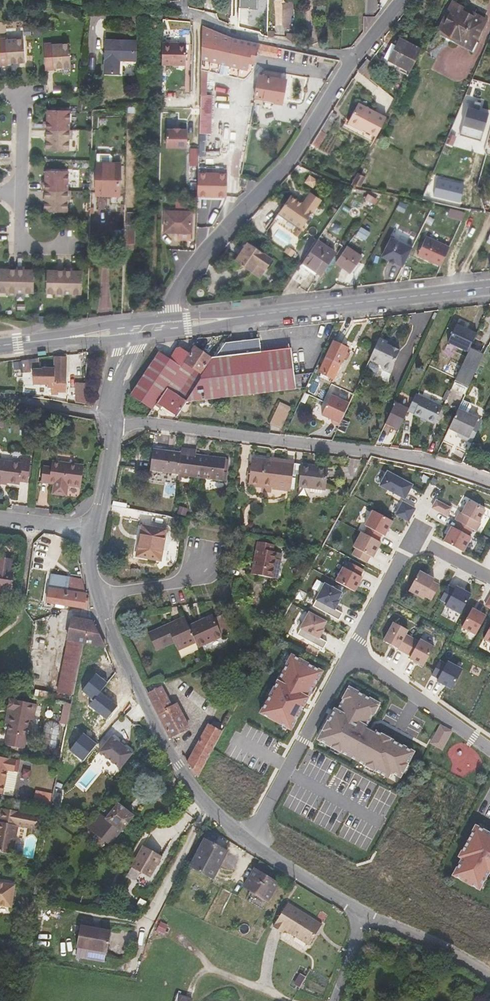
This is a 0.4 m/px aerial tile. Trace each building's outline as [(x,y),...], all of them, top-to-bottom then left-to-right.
[(240,10),(261,10),(262,0),(240,0),(240,10)] [(472,48),(487,19),(453,1),(438,31),(472,48)] [(227,63),(230,36),(203,25),(201,58),(209,60),(218,61),(227,63)] [(295,42),(295,32),(287,32),(286,37),(288,39),(292,41),(295,42)] [(230,36),(227,63),(239,66),(246,68),(250,69),(253,70),(257,54),(269,56),(271,46),(261,43),(230,36)] [(411,70),(421,49),(399,37),(395,45),(392,43),(385,57),(411,70)] [(23,39),(6,41),(6,40),(0,40),(0,66),(8,65),(8,63),(25,62),(23,39)] [(136,60),(137,41),(106,39),(104,73),(120,73),(120,60),(136,60)] [(71,65),(69,42),(52,44),(52,43),(43,43),(46,69),(54,68),(54,66),(71,65)] [(184,44),(163,44),(163,65),(184,66),(184,44)] [(276,57),(278,47),(271,46),(269,56),(276,57)] [(369,78),(379,66),(371,60),(368,57),(358,69),(369,78)] [(411,70),(385,57),(382,62),(408,75),(411,70)] [(207,95),(208,71),(201,70),(200,95),(199,133),(211,133),(213,95),(207,95)] [(283,102),(287,79),(259,74),(255,97),(283,102)] [(469,105),(461,134),(482,140),(489,111),(480,108),(481,101),(475,100),(474,106),(469,105)] [(376,137),(386,118),(358,103),(348,122),(362,129),(376,137)] [(68,130),(69,110),(46,109),(46,118),(46,121),(43,121),(43,129),(46,129),(68,130)] [(331,111),(311,144),(318,149),(327,134),(326,133),(337,115),(331,111)] [(361,131),(362,129),(348,122),(347,124),(361,131)] [(167,128),(167,147),(187,147),(188,129),(181,129),(181,128),(174,128),(174,129),(167,128)] [(68,151),(68,139),(71,139),(71,130),(68,130),(46,129),(45,139),(45,150),(68,151)] [(121,191),(121,163),(98,163),(97,194),(110,195),(110,190),(121,191)] [(67,190),(67,171),(45,170),(44,179),(44,182),(42,182),(41,190),(44,190),(67,190)] [(357,173),(351,184),(360,186),(365,177),(357,173)] [(197,194),(197,199),(226,200),(226,195),(227,177),(198,177),(197,194)] [(438,177),(434,195),(461,202),(466,184),(438,177)] [(66,211),(66,199),(69,199),(69,190),(67,190),(44,190),(44,203),(44,211),(66,211)] [(372,202),(375,197),(368,193),(365,199),(372,202)] [(279,212),(285,216),(302,228),(320,202),(309,195),(303,204),(291,195),(279,212)] [(191,233),(192,211),(165,210),(164,232),(191,233)] [(136,242),(136,213),(128,212),(126,242),(136,242)] [(395,236),(414,244),(417,237),(398,229),(395,236)] [(350,243),(356,248),(365,237),(358,232),(350,243)] [(441,265),(450,246),(427,236),(418,255),(441,265)] [(404,266),(413,247),(391,237),(382,255),(404,266)] [(321,274),(335,251),(318,239),(302,263),(291,278),(302,285),(313,269),(321,274)] [(248,241),(235,260),(252,272),(257,263),(265,269),(273,259),(248,241)] [(351,272),(362,256),(347,246),(336,262),(351,272)] [(257,263),(252,272),(260,277),(265,269),(257,263)] [(34,270),(25,269),(25,267),(16,266),(16,269),(15,292),(33,292),(34,270)] [(82,271),(73,271),(73,268),(64,268),(64,270),(64,293),(82,293),(82,271)] [(0,269),(0,291),(7,292),(7,294),(15,294),(15,292),(16,269),(8,269),(0,269)] [(56,270),(47,270),(46,292),(55,293),(55,295),(63,295),(64,293),(64,270),(56,270)] [(471,348),(478,332),(458,323),(449,341),(470,350),(471,348)] [(388,342),(379,338),(369,360),(380,364),(383,369),(391,374),(395,362),(400,351),(392,347),(386,345),(388,342)] [(226,343),(217,357),(189,399),(186,402),(239,396),(296,389),(295,375),(292,348),(261,352),(260,346),(260,345),(259,339),(255,339),(235,342),(226,343)] [(334,379),(344,358),(347,360),(350,354),(347,352),(348,348),(333,341),(319,372),(334,379)] [(153,409),(153,408),(157,403),(169,386),(190,354),(181,347),(177,348),(169,359),(159,352),(131,395),(153,409)] [(217,357),(211,358),(195,347),(190,354),(169,386),(189,399),(217,357)] [(484,354),(471,348),(470,350),(469,350),(483,357),(484,354)] [(465,395),(483,357),(469,350),(462,366),(456,378),(452,389),(465,395)] [(65,392),(65,356),(55,356),(55,368),(42,368),(42,370),(33,370),(33,385),(48,385),(48,388),(52,388),(53,394),(57,394),(57,392),(65,392)] [(29,361),(20,362),(21,373),(30,372),(29,361)] [(456,378),(462,366),(451,361),(445,373),(456,378)] [(186,402),(189,399),(169,386),(157,403),(153,408),(157,411),(159,409),(167,414),(169,410),(177,416),(186,402)] [(86,390),(77,389),(76,402),(86,403),(86,390)] [(443,407),(416,394),(408,409),(415,413),(414,414),(435,424),(443,407)] [(349,404),(331,395),(321,415),(332,420),(331,422),(338,426),(349,404)] [(281,429),(291,407),(280,401),(270,424),(281,429)] [(385,423),(399,430),(408,409),(395,403),(385,423)] [(472,443),(482,423),(478,421),(479,418),(458,409),(449,429),(458,433),(463,435),(461,438),(472,443)] [(178,475),(223,480),(226,458),(196,455),(196,450),(181,448),(181,453),(180,456),(178,473),(178,475)] [(153,449),(150,470),(178,473),(180,456),(181,453),(153,449)] [(0,482),(7,483),(20,485),(20,482),(28,483),(31,459),(24,457),(23,463),(0,460),(0,485),(0,482)] [(248,486),(261,487),(262,485),(272,486),(271,489),(291,491),(293,474),(294,463),(294,462),(252,458),(248,486)] [(43,466),(41,482),(54,484),(52,494),(66,495),(68,485),(80,487),(83,465),(52,461),(51,467),(43,466)] [(300,475),(302,464),(294,463),(293,474),(300,475)] [(329,470),(315,468),(310,467),(310,465),(302,464),(300,475),(299,487),(326,490),(329,470)] [(398,495),(405,499),(412,485),(388,472),(380,486),(398,495)] [(450,508),(436,501),(432,508),(447,516),(450,508)] [(460,512),(455,520),(458,522),(472,529),(476,532),(480,523),(478,522),(485,510),(469,501),(464,509),(462,513),(460,512)] [(401,507),(396,515),(409,521),(415,509),(403,503),(403,502),(401,507)] [(357,520),(365,524),(372,509),(365,505),(357,520)] [(393,521),(373,511),(365,526),(368,527),(364,534),(379,542),(382,535),(385,536),(393,521)] [(472,529),(458,522),(455,528),(452,527),(444,542),(463,553),(471,537),(469,536),(472,529)] [(143,526),(137,556),(160,560),(165,531),(143,526)] [(353,556),(367,563),(371,557),(373,558),(381,543),(379,542),(364,534),(363,533),(355,548),(357,549),(353,556)] [(273,551),(275,544),(258,541),(252,574),(277,579),(281,560),(277,559),(278,552),(273,551)] [(0,557),(0,589),(2,589),(1,592),(1,594),(11,595),(13,579),(9,578),(11,568),(12,559),(0,557)] [(364,570),(349,562),(346,568),(344,567),(336,581),(355,591),(362,577),(360,576),(364,570)] [(434,580),(419,571),(409,591),(424,599),(425,596),(432,600),(440,586),(433,582),(434,580)] [(83,579),(71,577),(50,574),(49,587),(69,591),(85,593),(83,579)] [(339,601),(338,600),(342,593),(325,584),(313,606),(339,620),(343,613),(340,611),(335,609),(339,602),(339,601)] [(445,606),(460,614),(471,595),(456,587),(455,590),(448,586),(440,600),(447,604),(445,606)] [(69,591),(49,587),(47,602),(85,608),(87,593),(85,593),(69,591)] [(486,616),(472,609),(462,627),(476,635),(486,616)] [(324,630),(322,629),(326,622),(310,613),(298,635),(324,649),(328,642),(324,640),(320,638),(323,631),(324,630)] [(218,627),(221,634),(230,630),(223,614),(214,618),(218,627)] [(72,695),(83,642),(106,647),(105,645),(92,621),(72,617),(57,692),(72,695)] [(184,617),(148,633),(156,651),(174,643),(178,651),(196,642),(195,640),(189,626),(184,617)] [(214,618),(213,617),(199,624),(198,622),(189,626),(195,640),(196,642),(198,647),(222,636),(221,634),(218,627),(214,618)] [(384,641),(404,653),(412,638),(405,635),(408,630),(394,623),(384,641)] [(472,641),(475,635),(463,628),(460,634),(472,641)] [(419,642),(412,638),(404,653),(411,656),(410,658),(424,666),(434,647),(420,640),(419,642)] [(322,672),(292,655),(260,713),(291,730),(322,672)] [(446,664),(439,661),(432,675),(438,678),(437,681),(452,689),(462,670),(447,662),(446,664)] [(79,692),(93,703),(100,694),(109,683),(95,672),(79,692)] [(29,690),(34,687),(28,679),(23,682),(29,690)] [(162,687),(148,693),(171,737),(189,728),(177,704),(171,707),(162,687)] [(337,710),(335,709),(318,740),(388,777),(391,772),(400,777),(414,752),(375,730),(372,729),(367,726),(379,703),(349,687),(337,710)] [(49,692),(36,689),(35,696),(48,698),(49,692)] [(93,703),(91,706),(106,718),(116,707),(100,694),(93,703)] [(37,704),(14,699),(11,710),(9,724),(5,745),(24,749),(30,720),(34,721),(37,704)] [(64,702),(61,722),(68,723),(71,703),(64,702)] [(222,731),(209,724),(188,762),(197,776),(212,749),(222,731)] [(452,731),(441,725),(431,743),(433,744),(442,749),(450,734),(452,731)] [(70,750),(83,761),(97,744),(84,734),(70,750)] [(131,754),(111,737),(98,753),(119,769),(131,754)] [(3,757),(0,757),(0,794),(3,795),(8,770),(13,771),(15,759),(3,757)] [(17,772),(13,771),(8,770),(3,795),(13,796),(17,772)] [(35,798),(51,801),(53,792),(37,789),(35,798)] [(102,815),(91,828),(111,843),(133,816),(118,803),(106,819),(102,815)] [(18,825),(34,829),(37,815),(2,808),(0,816),(0,852),(12,855),(18,825)] [(475,826),(459,856),(462,858),(453,875),(479,889),(489,870),(489,834),(475,826)] [(227,851),(205,839),(190,867),(213,879),(227,851)] [(148,849),(142,846),(135,859),(141,861),(148,849)] [(161,856),(148,849),(141,861),(135,859),(130,867),(140,872),(134,882),(143,887),(149,878),(161,856)] [(244,886),(268,902),(279,884),(255,869),(244,886)] [(0,883),(0,906),(11,907),(15,885),(0,883)] [(37,885),(34,896),(43,898),(45,886),(37,885)] [(41,898),(32,896),(29,910),(38,912),(41,898)] [(322,924),(288,903),(273,926),(283,932),(285,929),(309,944),(322,924)] [(107,930),(95,928),(88,926),(76,924),(72,945),(104,951),(107,931),(107,930)] [(299,987),(305,978),(299,974),(293,983),(299,987)]
